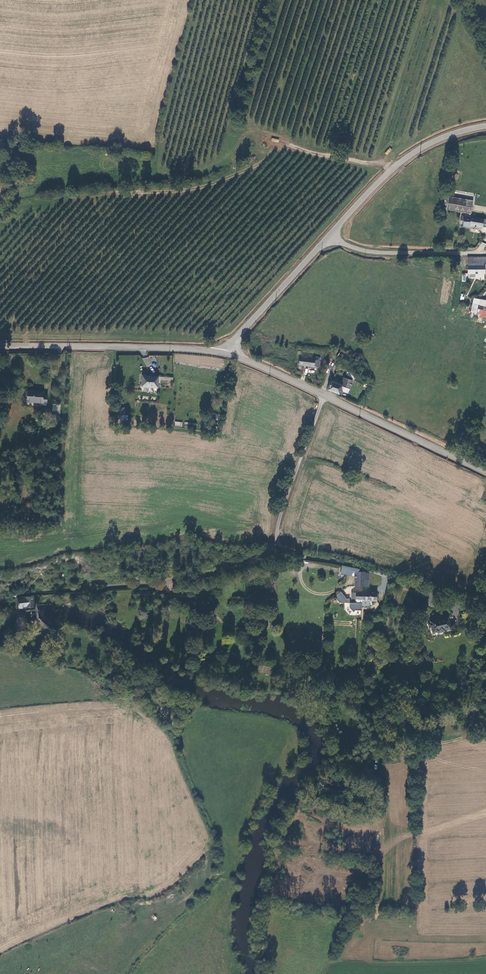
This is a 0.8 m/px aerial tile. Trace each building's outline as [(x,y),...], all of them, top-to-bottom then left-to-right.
[(446,199),(445,211),(469,214),(471,202),(446,199)] [(485,228),(485,225),(485,220),(460,216),(459,220),(463,221),(462,226),(469,227),(469,226),(485,228)] [(467,266),(467,274),(482,274),(482,266),(482,265),(485,265),(485,257),(467,257),(467,265),(467,266)] [(471,307),(469,317),(475,318),(475,322),(482,323),(482,318),(485,319),(485,324),(485,310),(471,307)] [(319,360),(300,357),(299,364),(317,367),(319,360)] [(351,378),(354,379),(356,376),(349,371),(348,371),(347,374),(352,377),(351,378)] [(160,377),(145,375),(144,387),(160,388),(160,377)] [(340,385),(330,381),(328,390),(338,394),(339,390),(346,393),(351,380),(344,377),(340,385)] [(43,391),(25,389),(24,400),(42,402),(42,404),(45,404),(46,394),(43,393),(43,391)] [(53,403),(52,414),(59,415),(60,404),(53,403)] [(354,571),(359,571),(360,569),(341,565),(339,573),(351,575),(352,571),(354,571)] [(369,579),(369,573),(365,573),(366,572),(359,571),(354,571),(354,586),(364,587),(365,579),(369,579)] [(345,597),(340,590),(335,594),(335,595),(334,596),(339,602),(349,602),(349,599),(345,598),(345,597)] [(355,603),(361,603),(362,591),(355,591),(355,592),(351,592),(351,599),(355,599),(355,600),(356,600),(355,603)] [(377,591),(362,591),(361,603),(361,605),(369,606),(369,600),(376,601),(377,591)] [(35,607),(33,595),(17,596),(18,609),(35,607)] [(361,605),(361,603),(355,603),(349,602),(349,607),(353,611),(355,610),(361,610),(361,605)] [(442,617),(431,618),(426,618),(426,620),(424,620),(424,623),(422,623),(423,628),(428,627),(429,632),(434,632),(435,633),(440,632),(440,630),(443,630),(442,617)] [(190,618),(186,625),(194,629),(198,622),(190,618)]
